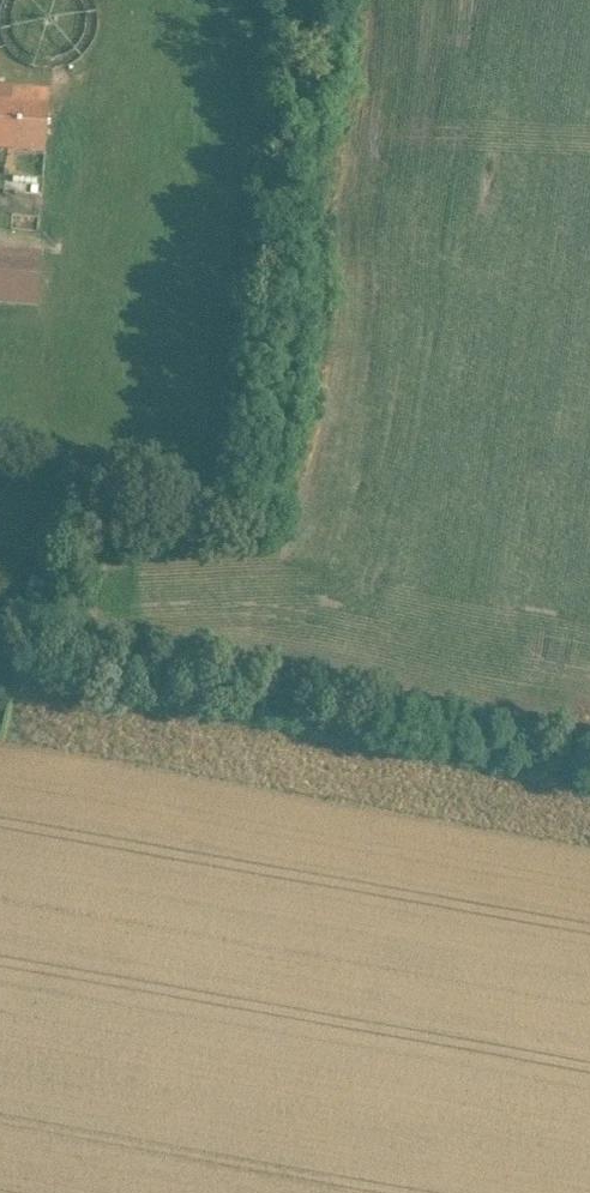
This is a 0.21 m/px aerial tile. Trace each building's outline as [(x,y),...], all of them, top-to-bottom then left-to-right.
[(44,150),(47,90),(0,86),(0,148),(44,150)]
